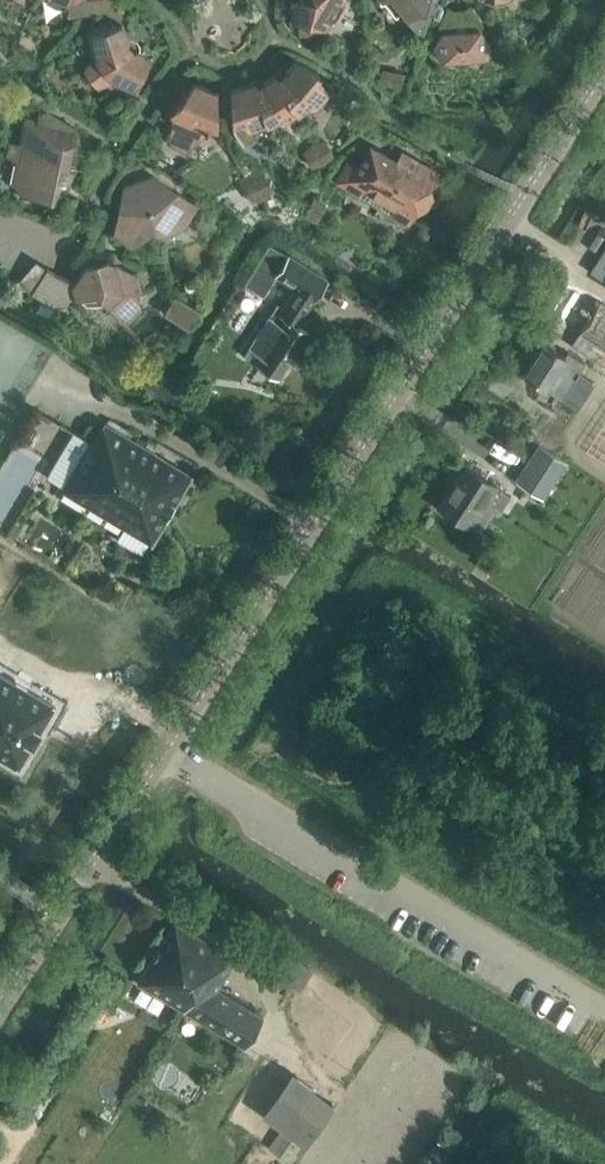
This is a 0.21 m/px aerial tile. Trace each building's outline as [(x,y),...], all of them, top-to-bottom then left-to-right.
[(81,14),(99,11),(97,0),(88,0),(81,14)] [(111,0),(97,0),(99,11),(113,9),(111,0)] [(340,2),(341,0),(295,0),(293,0),(295,18),(299,19),(300,32),(315,36),(318,24),(325,26),(329,19),(335,20),(344,6),(340,2)] [(380,3),(385,2),(396,16),(405,8),(419,26),(420,25),(422,24),(423,25),(433,0),(380,0),(380,3)] [(487,55),(491,46),(480,30),(483,24),(471,6),(464,10),(464,14),(456,15),(455,11),(448,7),(438,27),(443,32),(436,46),(444,58),(455,57),(460,61),(466,61),(470,56),(487,55)] [(123,25),(113,28),(108,30),(106,26),(88,32),(94,58),(86,70),(98,85),(111,80),(136,91),(146,74),(142,72),(150,59),(137,49),(131,51),(126,45),(130,40),(123,25)] [(308,105),(315,108),(328,94),(317,77),(319,72),(295,61),(280,78),(279,79),(295,93),(290,99),(299,111),(308,105)] [(383,69),(379,81),(400,89),(406,73),(383,69)] [(279,119),(283,122),(299,111),(290,99),(295,93),(279,79),(280,78),(276,75),(259,86),(258,86),(270,104),(263,109),(269,122),(279,119)] [(259,86),(256,81),(231,89),(234,131),(244,145),(245,144),(244,143),(254,134),(252,128),(269,122),(263,109),(270,104),(258,86),(259,86)] [(217,128),(216,91),(195,83),(180,102),(175,100),(168,110),(174,115),(171,141),(185,150),(204,132),(206,133),(209,130),(209,128),(217,128)] [(72,151),(82,149),(77,128),(69,127),(64,123),(65,121),(47,111),(40,113),(39,120),(26,118),(20,145),(68,168),(69,167),(72,151)] [(334,154),(326,141),(314,144),(325,163),(334,154)] [(74,170),(69,167),(68,168),(20,145),(10,142),(8,155),(17,159),(13,183),(26,194),(54,199),(62,182),(68,183),(74,170)] [(314,144),(305,153),(313,166),(325,163),(314,144)] [(358,168),(349,162),(338,181),(360,194),(364,188),(372,193),(370,197),(383,204),(385,201),(384,200),(405,166),(397,162),(378,151),(373,160),(366,155),(358,168)] [(423,164),(403,152),(397,162),(405,166),(384,200),(385,201),(395,207),(397,215),(409,222),(417,208),(425,205),(431,195),(429,187),(437,173),(423,164)] [(199,206),(153,176),(124,186),(121,202),(124,205),(123,214),(118,217),(115,234),(136,246),(155,232),(160,234),(175,230),(178,225),(186,226),(199,206)] [(273,190),(266,177),(254,179),(264,198),(273,190)] [(254,179),(245,188),(252,201),(264,198),(254,179)] [(327,205),(314,198),(304,215),(317,222),(327,205)] [(287,379),(316,334),(300,324),(327,279),(270,244),(244,287),(262,299),(276,277),(295,288),(283,307),(277,303),(269,316),(246,353),(263,364),(287,379)] [(588,271),(604,283),(604,245),(588,271)] [(97,292),(127,324),(142,310),(137,292),(143,290),(139,276),(116,263),(95,269),(86,266),(76,281),(60,275),(49,302),(69,310),(76,298),(97,292)] [(60,275),(48,268),(33,292),(49,302),(60,275)] [(200,310),(176,295),(165,311),(190,326),(200,310)] [(570,346),(595,362),(603,350),(604,352),(604,303),(600,300),(570,346)] [(544,340),(522,373),(562,399),(563,398),(578,408),(595,381),(580,371),(585,363),(569,351),(566,355),(544,340)] [(154,543),(195,474),(106,421),(93,443),(74,431),(47,477),(63,487),(62,488),(154,543)] [(538,443),(514,483),(542,501),(567,461),(538,443)] [(472,525),(480,530),(495,507),(501,511),(511,497),(464,465),(436,506),(469,529),(472,525)] [(21,763),(58,701),(0,666),(0,750),(21,763)] [(246,1050),(264,1016),(219,989),(238,957),(174,919),(136,983),(246,1050)] [(299,993),(307,979),(267,952),(259,967),(299,993)] [(267,1148),(291,1163),(335,1103),(294,1075),(270,1110),(286,1121),(267,1148)]
